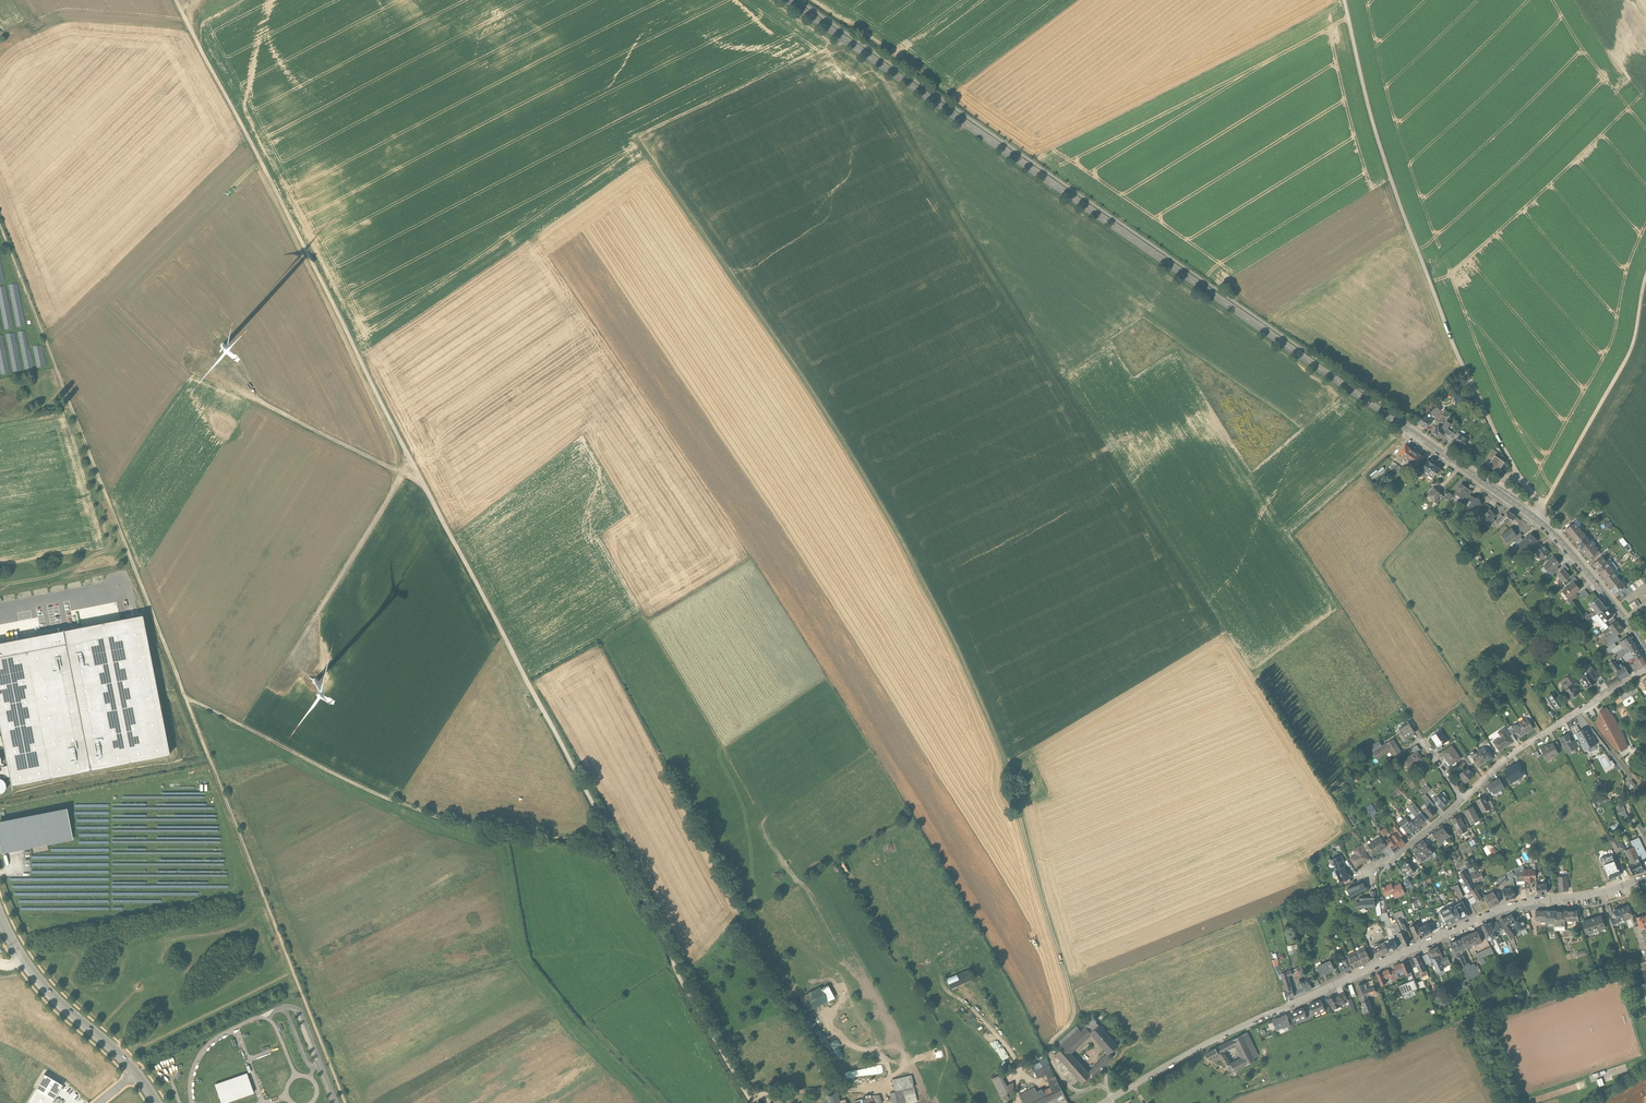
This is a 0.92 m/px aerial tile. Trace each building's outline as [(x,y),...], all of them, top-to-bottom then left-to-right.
[(25,330),(18,331),(22,349),(28,348),(25,330)] [(0,335),(0,366),(1,374),(8,372),(7,364),(8,364),(3,334),(0,335)] [(1437,407),(1418,423),(1426,429),(1432,420),(1428,418),(1432,414),(1433,415),(1439,410),(1437,407)] [(1440,412),(1436,416),(1433,419),(1436,422),(1437,421),(1442,417),(1443,416),(1440,412)] [(1443,428),(1438,425),(1433,433),(1441,439),(1443,436),(1448,429),(1451,424),(1447,421),(1444,425),(1445,425),(1443,428)] [(1448,429),(1443,436),(1448,440),(1455,434),(1448,429)] [(1468,440),(1460,434),(1455,442),(1463,448),(1468,440)] [(1414,451),(1409,447),(1405,445),(1398,455),(1401,457),(1401,456),(1408,460),(1414,451)] [(1493,449),(1487,457),(1492,460),(1495,455),(1495,456),(1498,452),(1493,449)] [(1419,455),(1414,451),(1408,460),(1414,464),(1413,465),(1416,467),(1423,457),(1420,454),(1419,455)] [(1495,456),(1495,455),(1492,460),(1488,465),(1498,472),(1505,462),(1495,456)] [(1436,465),(1428,460),(1424,467),(1419,474),(1423,476),(1426,471),(1430,474),(1436,465)] [(1399,466),(1394,462),(1390,468),(1396,471),(1399,466)] [(1421,465),(1419,469),(1416,471),(1419,474),(1424,467),(1421,465)] [(1441,469),(1436,465),(1430,474),(1429,475),(1433,478),(1434,477),(1437,473),(1438,473),(1441,469)] [(1399,466),(1396,471),(1401,475),(1405,470),(1399,466)] [(1378,469),(1369,475),(1371,478),(1380,473),(1378,469)] [(1469,489),(1462,484),(1455,494),(1463,499),(1465,496),(1469,489)] [(1444,496),(1433,487),(1427,494),(1437,503),(1444,496)] [(1454,495),(1449,492),(1444,497),(1451,501),(1454,495)] [(1469,503),(1465,508),(1465,511),(1469,513),(1471,513),(1472,512),(1475,514),(1482,504),(1479,502),(1480,501),(1480,500),(1477,498),(1476,498),(1473,496),(1469,503)] [(1490,509),(1481,519),(1482,518),(1485,521),(1483,523),(1487,526),(1493,518),(1496,515),(1493,513),(1493,512),(1490,509)] [(1515,515),(1509,511),(1505,518),(1503,517),(1497,524),(1499,526),(1506,521),(1510,524),(1510,523),(1515,515)] [(1496,520),(1495,522),(1497,524),(1503,517),(1501,515),(1496,520)] [(1493,518),(1487,526),(1489,528),(1495,522),(1496,520),(1493,518)] [(1579,527),(1575,522),(1566,530),(1570,535),(1579,527)] [(1499,529),(1501,533),(1512,528),(1510,524),(1499,529)] [(1579,527),(1570,535),(1573,539),(1583,532),(1579,527)] [(1511,528),(1502,535),(1507,543),(1517,536),(1511,528)] [(1583,532),(1573,539),(1577,544),(1586,537),(1587,537),(1583,532)] [(1537,541),(1531,534),(1528,537),(1527,537),(1523,540),(1519,545),(1522,548),(1527,544),(1530,546),(1534,542),(1535,543),(1537,541)] [(1586,537),(1577,544),(1581,549),(1590,542),(1586,537)] [(1590,542),(1581,549),(1585,554),(1594,547),(1590,542)] [(1546,549),(1544,546),(1542,547),(1537,551),(1535,552),(1538,556),(1541,560),(1550,554),(1546,549)] [(1594,547),(1585,554),(1589,559),(1591,557),(1598,551),(1594,547)] [(1598,551),(1591,557),(1593,559),(1594,559),(1600,554),(1601,553),(1599,550),(1598,551)] [(1560,564),(1553,555),(1549,558),(1552,561),(1548,563),(1544,566),(1549,573),(1550,572),(1556,568),(1560,564)] [(1596,561),(1593,564),(1597,569),(1606,561),(1602,556),(1596,561)] [(1606,561),(1597,569),(1601,574),(1610,566),(1606,561)] [(1614,571),(1610,566),(1601,574),(1605,578),(1613,572),(1614,571)] [(1565,570),(1564,569),(1561,572),(1557,575),(1560,579),(1558,581),(1560,585),(1570,577),(1565,570)] [(1605,578),(1604,579),(1608,584),(1617,576),(1613,572),(1605,578)] [(1608,584),(1612,589),(1621,581),(1617,576),(1608,584)] [(1621,581),(1612,589),(1616,594),(1617,592),(1625,586),(1628,584),(1624,579),(1621,581)] [(1574,582),(1571,585),(1562,592),(1568,599),(1574,594),(1580,590),(1574,582)] [(1625,586),(1617,592),(1619,595),(1625,590),(1627,589),(1625,586)] [(1585,590),(1580,594),(1584,600),(1589,595),(1585,590)] [(1574,594),(1568,599),(1567,600),(1570,602),(1577,597),(1574,594)] [(1598,598),(1590,604),(1592,607),(1591,608),(1593,612),(1586,616),(1584,616),(1587,620),(1606,608),(1598,598)] [(1606,608),(1592,617),(1593,618),(1594,620),(1597,621),(1598,620),(1602,625),(1612,616),(1606,608)] [(141,616),(0,645),(0,727),(12,786),(169,754),(141,616)] [(1610,626),(1602,631),(1604,635),(1610,631),(1609,630),(1610,629),(1612,633),(1604,638),(1608,644),(1612,641),(1611,640),(1617,636),(1624,630),(1617,621),(1616,621),(1610,626)] [(1617,636),(1611,640),(1612,641),(1608,644),(1607,644),(1609,647),(1614,643),(1620,639),(1617,636)] [(1633,643),(1629,637),(1619,643),(1624,649),(1627,653),(1631,651),(1633,655),(1638,652),(1633,643)] [(1614,643),(1606,649),(1609,653),(1617,647),(1614,643)] [(1624,649),(1611,657),(1609,655),(1608,656),(1611,661),(1614,659),(1616,661),(1624,656),(1623,656),(1627,653),(1624,649)] [(1627,653),(1623,656),(1624,656),(1626,661),(1634,657),(1633,655),(1631,651),(1627,653)] [(1638,652),(1633,655),(1634,657),(1636,660),(1642,657),(1638,652)] [(1633,662),(1633,663),(1634,663),(1636,665),(1635,665),(1638,669),(1645,664),(1642,657),(1636,660),(1633,662)] [(1621,669),(1614,659),(1611,661),(1609,663),(1611,666),(1616,672),(1621,669)] [(1633,662),(1629,664),(1634,672),(1638,669),(1635,665),(1636,665),(1634,663),(1633,663),(1633,662)] [(1621,669),(1616,672),(1621,680),(1623,678),(1628,676),(1629,675),(1625,667),(1621,669)] [(1596,682),(1590,673),(1580,680),(1584,685),(1586,684),(1588,687),(1596,682)] [(1570,675),(1565,679),(1567,682),(1568,682),(1571,686),(1573,685),(1575,684),(1572,678),(1570,675)] [(1617,677),(1612,680),(1611,680),(1606,683),(1609,687),(1619,681),(1617,677)] [(1567,682),(1562,685),(1565,690),(1571,686),(1568,682),(1567,682)] [(1571,686),(1565,690),(1571,698),(1579,693),(1577,690),(1579,689),(1575,684),(1573,685),(1571,686)] [(1562,705),(1554,693),(1546,698),(1554,710),(1556,708),(1557,710),(1560,708),(1559,706),(1562,705)] [(1613,717),(1606,708),(1601,711),(1600,713),(1604,719),(1601,720),(1600,719),(1598,720),(1597,725),(1614,748),(1618,746),(1621,751),(1627,747),(1623,735),(1620,730),(1619,731),(1615,722),(1616,722),(1613,717)] [(1530,723),(1527,717),(1527,718),(1519,722),(1526,733),(1534,728),(1530,723)] [(1519,722),(1512,727),(1516,732),(1519,738),(1526,733),(1519,722)] [(1409,723),(1399,729),(1402,732),(1398,735),(1402,742),(1409,737),(1415,733),(1409,723)] [(1586,728),(1576,734),(1585,750),(1597,744),(1593,737),(1592,738),(1586,728)] [(1509,737),(1504,729),(1499,732),(1502,736),(1493,743),(1499,752),(1507,746),(1506,746),(1513,741),(1510,737),(1509,737)] [(1441,730),(1431,737),(1438,747),(1441,745),(1444,743),(1443,741),(1446,739),(1441,730)] [(1568,734),(1559,738),(1567,753),(1571,751),(1570,750),(1575,747),(1575,748),(1576,748),(1572,741),(1571,742),(1570,739),(1571,739),(1568,734)] [(1401,751),(1393,739),(1386,744),(1373,752),(1377,757),(1386,751),(1389,748),(1394,756),(1401,751)] [(1553,743),(1546,747),(1545,746),(1541,748),(1547,760),(1551,758),(1551,759),(1555,757),(1554,756),(1559,753),(1556,749),(1553,743)] [(1452,746),(1442,753),(1445,758),(1446,758),(1451,765),(1460,759),(1452,746)] [(1490,751),(1486,746),(1479,751),(1486,761),(1493,756),(1490,751)] [(1414,753),(1403,760),(1407,765),(1410,763),(1412,767),(1424,760),(1418,751),(1417,751),(1414,753)] [(1486,761),(1479,751),(1472,756),(1475,761),(1479,766),(1486,761)] [(1396,757),(1390,762),(1392,765),(1398,760),(1396,757)] [(1516,764),(1504,771),(1511,782),(1523,776),(1516,764)] [(1474,775),(1467,767),(1458,776),(1465,783),(1474,775)] [(1499,778),(1489,784),(1494,794),(1505,788),(1499,778)] [(1427,785),(1421,789),(1425,794),(1431,789),(1427,785)] [(1393,792),(1396,796),(1403,791),(1400,786),(1393,792)] [(1425,794),(1422,796),(1429,805),(1430,805),(1432,807),(1435,805),(1425,794)] [(1441,794),(1434,799),(1442,808),(1449,802),(1445,797),(1444,798),(1441,794)] [(1487,802),(1484,796),(1476,800),(1482,810),(1490,806),(1487,802)] [(1373,803),(1367,806),(1371,816),(1378,813),(1373,803)] [(1421,811),(1413,803),(1411,805),(1414,808),(1418,813),(1421,811)] [(1432,807),(1430,805),(1429,805),(1427,807),(1425,804),(1421,807),(1430,817),(1436,812),(1432,807)] [(1473,807),(1465,811),(1471,823),(1479,819),(1476,814),(1473,807)] [(66,808),(0,821),(0,847),(1,854),(72,841),(66,808)] [(1418,813),(1414,808),(1410,811),(1413,814),(1416,817),(1413,819),(1419,827),(1425,821),(1418,813)] [(1462,820),(1460,815),(1452,819),(1459,833),(1467,829),(1462,820)] [(1419,827),(1413,819),(1410,822),(1405,817),(1399,822),(1407,832),(1411,829),(1414,832),(1419,827)] [(1404,834),(1397,825),(1393,827),(1397,833),(1400,837),(1404,834)] [(1449,836),(1443,827),(1434,835),(1437,839),(1438,841),(1437,842),(1439,845),(1443,842),(1442,841),(1449,836)] [(1397,833),(1387,840),(1395,852),(1405,844),(1400,837),(1397,833)] [(1433,833),(1428,837),(1432,842),(1437,839),(1434,835),(1433,833)] [(1380,837),(1368,845),(1369,845),(1374,854),(1386,846),(1380,837)] [(1469,841),(1472,846),(1479,843),(1476,838),(1469,841)] [(1616,838),(1610,841),(1616,853),(1624,849),(1621,843),(1619,844),(1616,838)] [(1428,845),(1424,839),(1424,840),(1423,840),(1417,845),(1426,858),(1430,855),(1429,854),(1432,852),(1427,845),(1428,845)] [(1639,840),(1632,843),(1633,846),(1640,860),(1645,858),(1645,854),(1639,840)] [(1369,845),(1365,848),(1368,851),(1371,856),(1374,854),(1369,845)] [(1426,858),(1417,845),(1412,849),(1417,856),(1418,857),(1421,862),(1422,861),(1426,858)] [(1363,851),(1360,846),(1354,850),(1357,854),(1351,858),(1356,867),(1369,858),(1365,853),(1363,850),(1363,851)] [(1633,846),(1625,850),(1632,864),(1632,865),(1640,861),(1640,860),(1633,846)] [(1341,855),(1331,860),(1330,863),(1333,864),(1334,867),(1333,869),(1334,871),(1335,871),(1344,867),(1346,866),(1341,855)] [(1602,859),(1610,878),(1621,874),(1620,871),(1619,869),(1618,870),(1615,862),(1612,855),(1602,859)] [(1417,868),(1410,859),(1404,864),(1405,866),(1411,873),(1417,868)] [(1475,870),(1471,859),(1466,861),(1470,872),(1475,870)] [(1644,871),(1640,861),(1632,865),(1632,864),(1629,866),(1633,874),(1644,871)] [(1405,866),(1400,870),(1406,878),(1412,873),(1411,873),(1405,866)] [(1516,868),(1517,881),(1525,881),(1524,870),(1523,866),(1516,868)] [(1344,867),(1335,871),(1341,882),(1344,881),(1350,878),(1352,877),(1350,873),(1348,874),(1344,867)] [(1481,871),(1477,873),(1476,869),(1475,870),(1470,872),(1474,882),(1483,879),(1481,871)] [(1532,869),(1524,870),(1525,881),(1536,880),(1535,872),(1535,869),(1532,869)] [(1475,888),(1464,871),(1460,874),(1463,879),(1471,890),(1475,888)] [(1505,875),(1497,879),(1499,885),(1503,884),(1503,883),(1507,882),(1505,875)] [(1563,876),(1561,876),(1560,877),(1558,877),(1559,891),(1568,890),(1567,880),(1567,877),(1564,877),(1563,876)] [(1408,888),(1413,885),(1409,879),(1404,881),(1408,888)] [(1348,888),(1347,888),(1351,895),(1365,888),(1363,882),(1357,885),(1348,888)] [(1460,883),(1454,886),(1459,897),(1465,895),(1460,883)] [(1539,884),(1537,884),(1538,894),(1547,894),(1546,883),(1539,884)] [(1391,884),(1386,886),(1387,886),(1383,888),(1382,888),(1386,896),(1393,893),(1395,897),(1405,893),(1400,884),(1396,886),(1393,887),(1391,884)] [(1510,887),(1503,889),(1504,891),(1502,891),(1505,899),(1506,898),(1507,900),(1516,897),(1515,893),(1513,887),(1513,886),(1510,887)] [(1482,899),(1475,888),(1471,890),(1473,893),(1474,896),(1477,902),(1482,899)] [(1494,891),(1484,896),(1490,907),(1500,902),(1494,891)] [(1371,897),(1360,898),(1360,901),(1356,901),(1357,907),(1375,906),(1375,900),(1375,897),(1371,897)] [(1474,897),(1468,900),(1471,905),(1477,902),(1474,897)] [(1420,898),(1414,901),(1416,907),(1422,904),(1420,898)] [(1619,908),(1629,905),(1627,899),(1617,902),(1619,908)] [(1463,902),(1456,905),(1459,913),(1465,910),(1466,910),(1463,902)] [(1451,905),(1438,911),(1445,926),(1467,915),(1465,910),(1459,913),(1456,905),(1452,907),(1451,905)] [(1629,906),(1621,908),(1625,918),(1632,916),(1632,913),(1629,906)] [(1621,908),(1614,911),(1617,919),(1617,921),(1619,921),(1625,918),(1621,908)] [(1545,911),(1535,911),(1536,921),(1540,921),(1540,923),(1546,923),(1545,911)] [(1555,926),(1555,911),(1545,911),(1546,923),(1546,926),(1555,926)] [(1564,911),(1555,911),(1555,926),(1565,926),(1565,921),(1564,921),(1564,911)] [(1576,911),(1564,911),(1564,921),(1565,921),(1578,920),(1576,911)] [(1515,922),(1511,915),(1503,920),(1506,924),(1508,922),(1510,924),(1513,923),(1518,932),(1520,931),(1519,930),(1515,922)] [(1642,916),(1641,916),(1637,917),(1637,918),(1640,925),(1637,926),(1634,927),(1644,957),(1634,960),(1638,972),(1645,969),(1645,929),(1645,926),(1645,915),(1642,916)] [(1601,916),(1598,917),(1595,918),(1599,930),(1605,928),(1601,916)] [(1408,930),(1401,917),(1396,920),(1397,921),(1397,922),(1398,924),(1402,932),(1405,931),(1408,930)] [(1503,920),(1501,918),(1499,920),(1500,922),(1499,922),(1503,929),(1507,926),(1506,924),(1503,920)] [(1595,918),(1592,919),(1589,920),(1593,932),(1599,930),(1595,918)] [(1515,922),(1519,930),(1524,927),(1521,921),(1523,921),(1522,919),(1515,922)] [(1589,920),(1586,921),(1585,921),(1582,922),(1586,934),(1593,932),(1589,920)] [(1397,922),(1386,926),(1388,936),(1394,934),(1394,935),(1399,933),(1402,932),(1398,924),(1397,922)] [(1438,922),(1430,927),(1432,932),(1441,928),(1438,922)] [(1494,926),(1492,922),(1488,924),(1492,933),(1494,937),(1495,938),(1497,943),(1501,941),(1498,935),(1501,933),(1502,934),(1506,932),(1503,929),(1500,931),(1495,925),(1494,926)] [(1499,922),(1497,922),(1495,923),(1495,925),(1500,931),(1503,929),(1499,922)] [(1428,923),(1419,927),(1423,936),(1432,932),(1430,927),(1428,923)] [(1380,924),(1366,930),(1369,937),(1383,931),(1380,924)] [(1419,927),(1418,924),(1410,927),(1416,939),(1423,936),(1419,927)] [(1491,934),(1487,924),(1482,926),(1486,934),(1489,941),(1495,938),(1494,937),(1492,933),(1491,934)] [(1515,937),(1507,926),(1503,929),(1506,932),(1510,940),(1515,937)] [(1524,927),(1519,930),(1520,931),(1523,936),(1528,933),(1524,927)] [(1405,931),(1402,932),(1399,933),(1400,937),(1402,942),(1404,945),(1410,942),(1408,938),(1407,936),(1405,931)] [(1477,931),(1462,938),(1467,948),(1467,949),(1482,942),(1477,931)] [(1394,934),(1388,936),(1388,937),(1389,936),(1391,943),(1387,944),(1389,952),(1398,948),(1396,941),(1394,936),(1394,935),(1394,934)] [(1462,938),(1450,943),(1452,947),(1457,958),(1461,956),(1458,951),(1467,948),(1462,938)] [(1505,958),(1495,938),(1489,941),(1491,945),(1494,943),(1498,950),(1496,950),(1501,960),(1505,958)] [(1384,942),(1376,946),(1377,947),(1373,949),(1377,957),(1389,952),(1384,942)] [(1295,950),(1289,951),(1289,955),(1298,953),(1297,949),(1298,949),(1297,946),(1294,947),(1295,950)] [(1438,947),(1428,951),(1432,958),(1437,956),(1438,955),(1442,964),(1449,961),(1447,957),(1443,958),(1438,947)] [(1457,958),(1452,947),(1449,949),(1452,955),(1453,954),(1457,963),(1459,962),(1457,958)] [(1490,947),(1475,954),(1478,960),(1493,953),(1490,947)] [(1365,950),(1357,954),(1362,964),(1370,961),(1365,950)] [(1357,954),(1348,958),(1349,959),(1353,968),(1362,964),(1357,954)] [(1468,967),(1463,955),(1461,956),(1457,958),(1459,962),(1464,973),(1467,980),(1473,978),(1470,971),(1472,970),(1471,966),(1468,967)] [(1419,956),(1413,958),(1416,964),(1416,965),(1422,963),(1419,956)] [(1432,958),(1431,958),(1438,972),(1443,969),(1443,968),(1441,964),(1437,956),(1432,958)] [(1280,970),(1277,962),(1278,962),(1277,959),(1272,960),(1277,972),(1280,970)] [(1349,959),(1339,963),(1341,967),(1339,968),(1340,970),(1342,969),(1343,973),(1353,968),(1349,959)] [(1330,960),(1317,967),(1321,976),(1325,974),(1335,970),(1330,960)] [(1406,962),(1401,964),(1394,967),(1395,970),(1397,974),(1404,971),(1405,974),(1410,972),(1406,962)] [(1422,963),(1416,965),(1417,967),(1419,972),(1421,976),(1422,978),(1428,975),(1426,971),(1422,963)] [(1479,974),(1474,964),(1471,966),(1472,970),(1475,976),(1479,974)] [(970,969),(946,979),(951,989),(974,978),(970,969)] [(1291,970),(1281,974),(1283,979),(1288,976),(1293,975),(1291,970)] [(1388,970),(1382,973),(1376,975),(1381,985),(1386,983),(1385,980),(1391,977),(1389,973),(1388,970)] [(1308,980),(1301,984),(1304,988),(1298,991),(1297,991),(1298,995),(1312,988),(1308,980)] [(1414,980),(1399,986),(1403,995),(1418,989),(1414,980)] [(1417,982),(1418,989),(1425,987),(1424,980),(1417,982)] [(1300,982),(1295,984),(1298,991),(1304,988),(1301,984),(1300,982)] [(1290,983),(1284,985),(1286,991),(1293,989),(1290,983)] [(1368,983),(1357,987),(1360,997),(1361,997),(1368,995),(1376,992),(1374,987),(1370,988),(1369,983),(1368,983)] [(821,987),(807,994),(814,1007),(828,1000),(821,987)] [(1286,991),(1285,992),(1287,1000),(1294,997),(1293,989),(1286,991)] [(1344,993),(1337,997),(1336,996),(1328,1000),(1333,1010),(1341,1006),(1346,1004),(1344,1001),(1347,999),(1344,993)] [(1368,995),(1361,997),(1363,1006),(1370,1003),(1368,995)] [(1323,1004),(1321,1000),(1315,1003),(1320,1013),(1326,1010),(1323,1004)] [(1320,1013),(1315,1003),(1309,1005),(1312,1010),(1314,1016),(1320,1013)] [(1370,1003),(1363,1006),(1364,1009),(1362,1010),(1363,1014),(1373,1010),(1370,1003)] [(1303,1008),(1292,1013),(1295,1019),(1297,1023),(1307,1019),(1303,1008)] [(1286,1015),(1272,1022),(1277,1032),(1287,1027),(1290,1025),(1288,1020),(1286,1015)] [(1093,1019),(1084,1027),(1090,1033),(1098,1025),(1093,1019)] [(1117,1046),(1098,1025),(1090,1033),(1091,1034),(1108,1053),(1109,1054),(1109,1053),(1117,1046)] [(1076,1026),(1054,1046),(1058,1050),(1063,1045),(1064,1046),(1080,1031),(1076,1026)] [(1090,1033),(1084,1027),(1081,1030),(1087,1038),(1091,1034),(1090,1033)] [(1080,1031),(1064,1046),(1070,1053),(1087,1038),(1081,1030),(1080,1031)] [(1247,1033),(1220,1047),(1222,1051),(1236,1044),(1239,1050),(1225,1057),(1221,1059),(1227,1068),(1228,1067),(1232,1073),(1255,1062),(1250,1052),(1254,1050),(1247,1033)] [(1088,1073),(1070,1053),(1064,1046),(1063,1045),(1058,1050),(1055,1053),(1081,1083),(1089,1075),(1088,1073)] [(1220,1047),(1205,1054),(1209,1061),(1211,1059),(1213,1063),(1221,1059),(1225,1057),(1222,1051),(1220,1047)] [(1108,1053),(1096,1064),(1101,1069),(1113,1057),(1109,1053),(1109,1054),(1108,1053)] [(1038,1055),(1026,1061),(1029,1066),(1033,1064),(1039,1062),(1041,1061),(1038,1055)] [(1055,1076),(1046,1058),(1041,1061),(1039,1062),(1042,1067),(1045,1074),(1048,1079),(1055,1076)] [(1039,1062),(1033,1064),(1036,1070),(1042,1067),(1039,1062)] [(1096,1064),(1088,1073),(1089,1075),(1092,1078),(1101,1069),(1096,1064)] [(1616,1067),(1618,1074),(1628,1070),(1626,1064),(1616,1067)] [(1036,1070),(1034,1071),(1038,1078),(1045,1074),(1042,1067),(1036,1070)] [(851,1077),(869,1074),(869,1068),(850,1071),(851,1077)] [(247,1072),(215,1083),(222,1102),(224,1102),(255,1092),(247,1072)] [(1010,1092),(1001,1074),(992,1078),(1001,1097),(1004,1102),(1010,1099),(1007,1093),(1010,1092)] [(1089,1075),(1081,1083),(1084,1086),(1092,1078),(1089,1075)] [(1048,1079),(1047,1079),(1050,1087),(1058,1083),(1055,1076),(1048,1079)] [(1050,1087),(1042,1091),(1043,1092),(1047,1100),(1057,1095),(1062,1092),(1058,1083),(1050,1087)] [(1034,1087),(1019,1094),(1023,1102),(1043,1092),(1042,1091),(1042,1090),(1041,1089),(1039,1090),(1036,1091),(1034,1087)] [(35,1088),(27,1102),(52,1102),(54,1099),(35,1088)] [(1023,1102),(1041,1102),(1047,1100),(1043,1092),(1023,1102)] [(1062,1092),(1057,1095),(1060,1102),(1066,1099),(1062,1092)] [(837,1093),(828,1096),(829,1102),(847,1102),(845,1099),(839,1101),(837,1093)]
